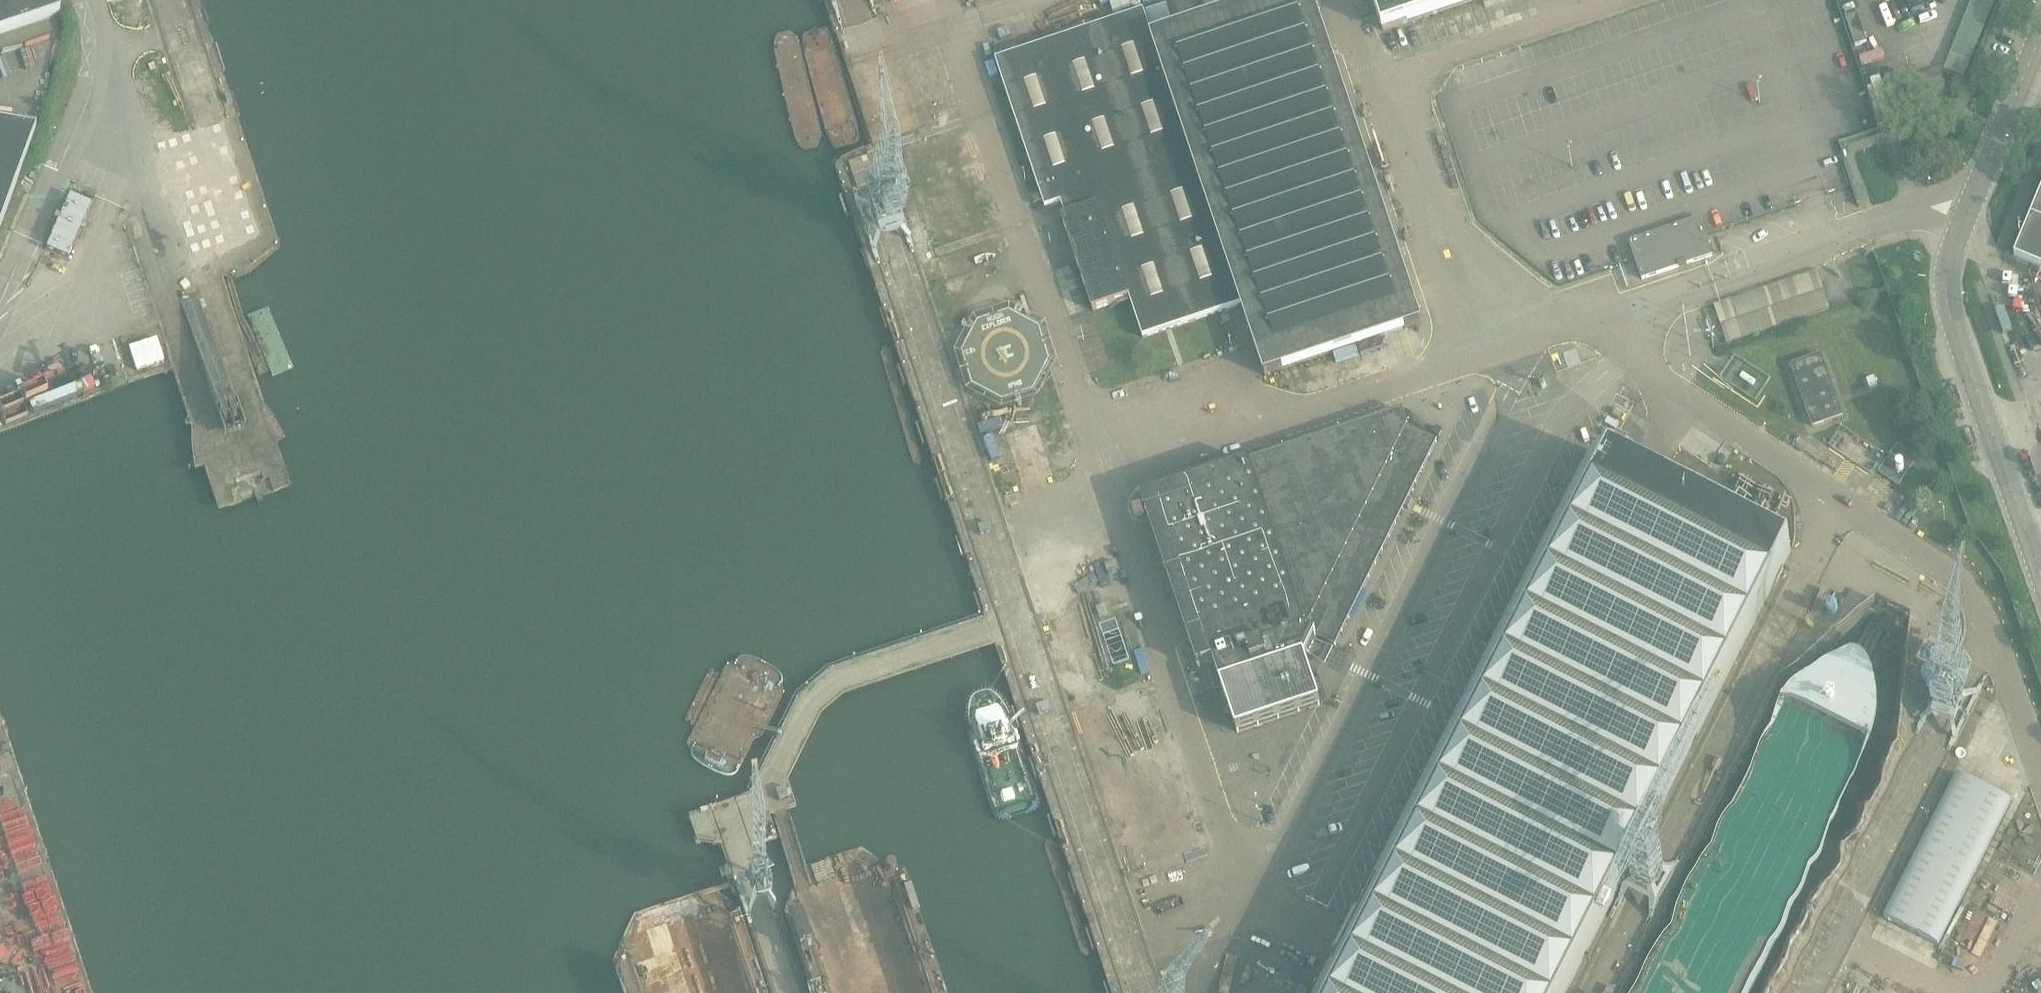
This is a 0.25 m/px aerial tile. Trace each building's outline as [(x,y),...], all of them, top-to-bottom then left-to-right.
[(61,13),(56,0),(0,0),(0,33),(61,13)] [(1093,311),(1130,299),(1143,338),(1242,305),(1265,373),(1264,373),(1265,374),(1265,376),(1283,370),(1405,329),(1421,324),(1421,322),(1313,0),(1268,0),(1153,38),(1144,11),(996,61),(1045,209),(1061,203),(1066,217),(1062,218),(1093,311)] [(1253,2),(1253,0),(1205,0),(1209,15),(1253,2)] [(1384,31),(1475,0),(1373,0),(1384,31)] [(1995,0),(1972,0),(1948,69),(1968,76),(1995,0)] [(1149,7),(1153,32),(1176,28),(1172,4),(1149,7)] [(994,62),(986,64),(990,77),(998,74),(994,62)] [(36,129),(0,123),(0,228),(36,129)] [(2040,265),(2040,194),(2018,257),(2040,265)] [(80,197),(60,242),(71,247),(91,202),(80,197)] [(1630,242),(1642,280),(1679,267),(1680,270),(1688,267),(1687,265),(1713,256),(1700,219),(1630,242)] [(88,276),(54,261),(44,256),(2,351),(46,371),(88,276)] [(1831,310),(1818,270),(1714,305),(1727,345),(1831,310)] [(197,295),(182,300),(226,432),(241,427),(197,295)] [(1842,416),(1821,356),(1792,366),(1813,427),(1842,416)] [(1188,484),(1142,499),(1199,667),(1214,662),(1238,732),(1320,705),(1305,659),(1306,659),(1306,658),(1305,658),(1307,655),(1308,655),(1310,655),(1313,655),(1315,654),(1317,651),(1318,649),(1318,647),(1317,645),(1316,643),(1315,642),(1313,641),(1315,638),(1316,638),(1317,636),(1335,646),(1404,507),(1409,509),(1413,501),(1409,499),(1437,442),(1408,427),(1403,412),(1223,472),(1220,462),(1185,474),(1188,484)] [(1791,553),(1588,449),(1311,992),(1567,992),(1791,553)] [(1141,761),(1163,753),(1151,722),(1129,729),(1141,761)] [(1957,774),(1884,918),(1938,945),(2011,802),(1957,774)] [(903,873),(888,878),(883,860),(861,848),(804,866),(784,907),(813,992),(943,992),(903,873)] [(733,898),(717,886),(634,913),(612,956),(625,992),(764,992),(733,898)]
